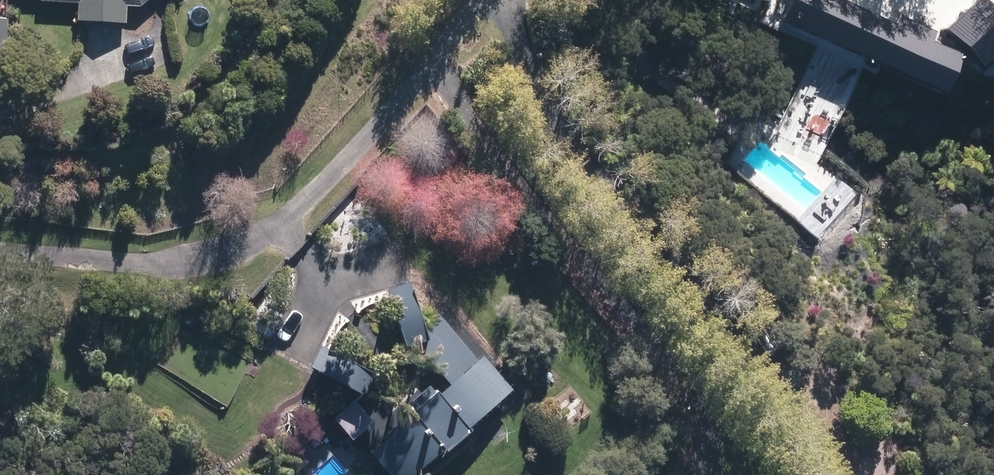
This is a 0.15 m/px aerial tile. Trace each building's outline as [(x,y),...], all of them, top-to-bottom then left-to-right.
[(74,1),(73,18),(122,21),(123,4),(136,5),(141,0),(59,0),(74,1)] [(770,23),(918,100),(926,84),(942,60),(917,47),(923,36),(889,18),(882,30),(824,0),(780,0),(776,6),(770,23)] [(933,34),(944,56),(963,74),(993,46),(993,31),(985,22),(971,2),(933,34)] [(473,356),(435,313),(406,339),(442,381),(430,390),(427,387),(403,408),(438,447),(461,426),(460,424),(505,388),(478,352),(473,356)] [(364,377),(312,348),(300,370),(352,399),(364,377)] [(350,401),(328,419),(348,442),(369,424),(350,401)]
